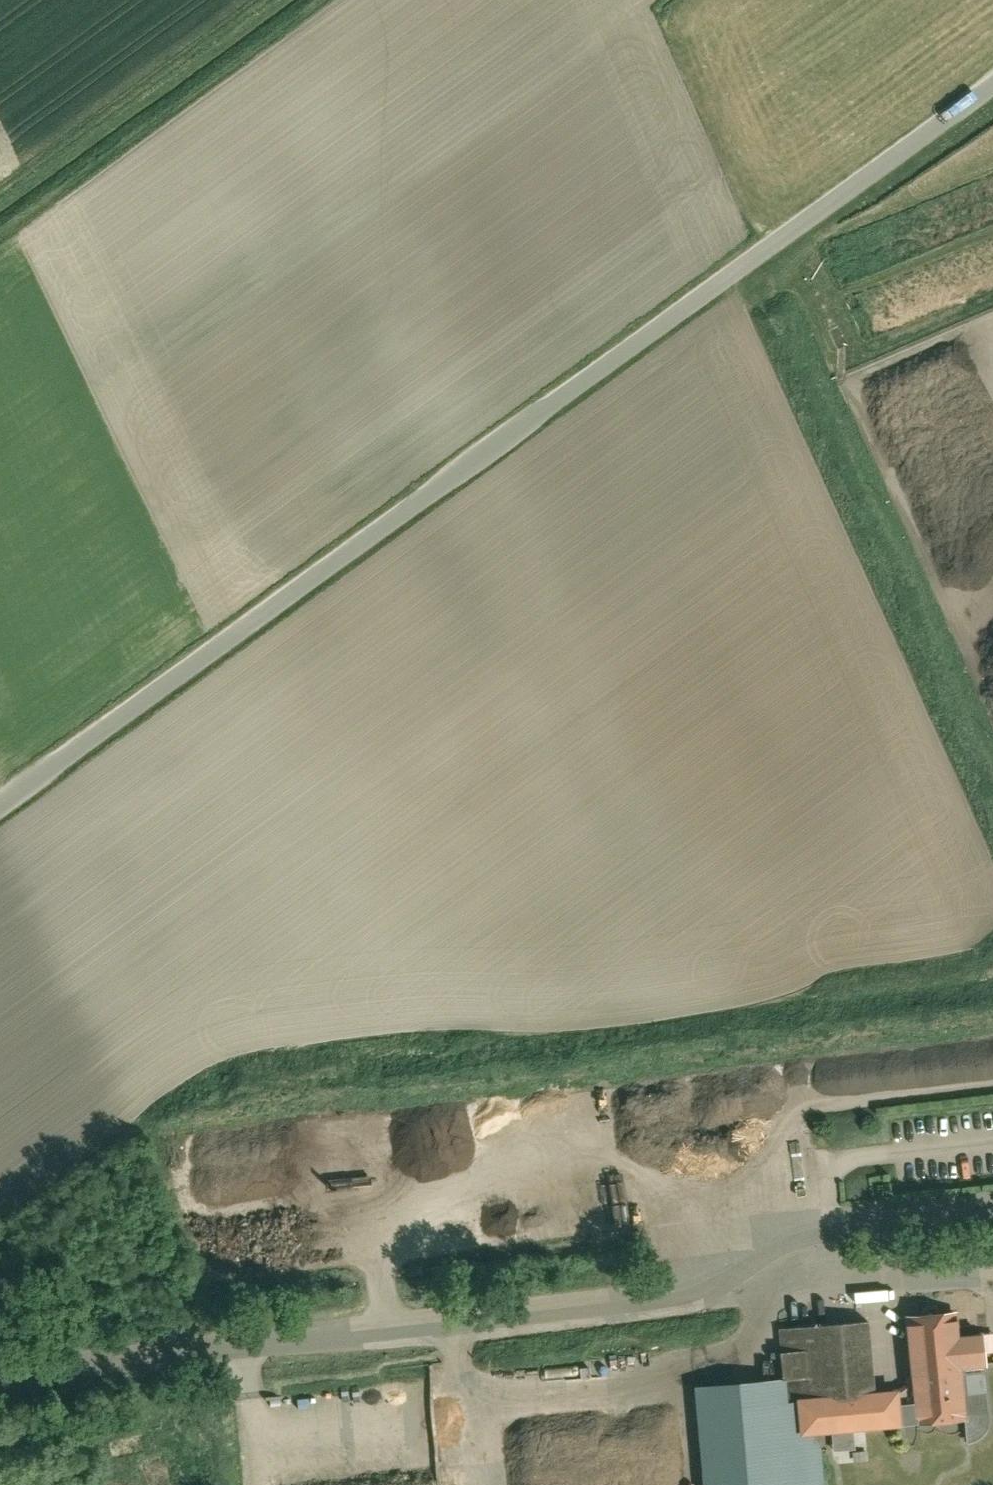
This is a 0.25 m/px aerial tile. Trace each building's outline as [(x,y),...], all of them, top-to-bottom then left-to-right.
[(688,1386),(698,1484),(820,1484),(816,1440),(899,1432),(898,1424),(911,1423),(908,1387),(894,1389),(894,1381),(872,1383),(865,1317),(774,1325),(779,1377),(688,1386)] [(908,1387),(911,1423),(911,1428),(963,1423),(959,1380),(984,1378),(981,1343),(956,1345),(953,1319),(902,1324),(908,1387)]
